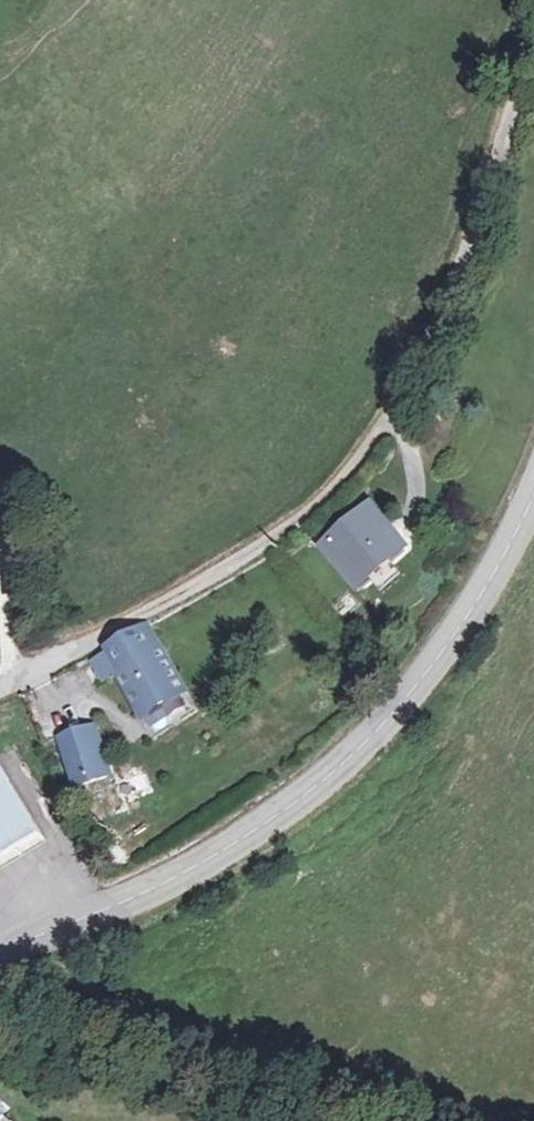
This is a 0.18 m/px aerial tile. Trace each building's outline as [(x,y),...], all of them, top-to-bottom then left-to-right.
[(384,509),(337,535),(364,581),(411,555),(384,509)] [(117,657),(112,661),(147,713),(166,702),(181,692),(191,686),(146,620),(106,643),(117,657)] [(181,692),(166,702),(172,712),(188,703),(181,692)] [(95,716),(60,729),(77,773),(112,759),(95,716)] [(38,832),(0,777),(0,859),(38,832)] [(0,1111),(0,1120),(6,1120),(8,1118),(0,1111)]
